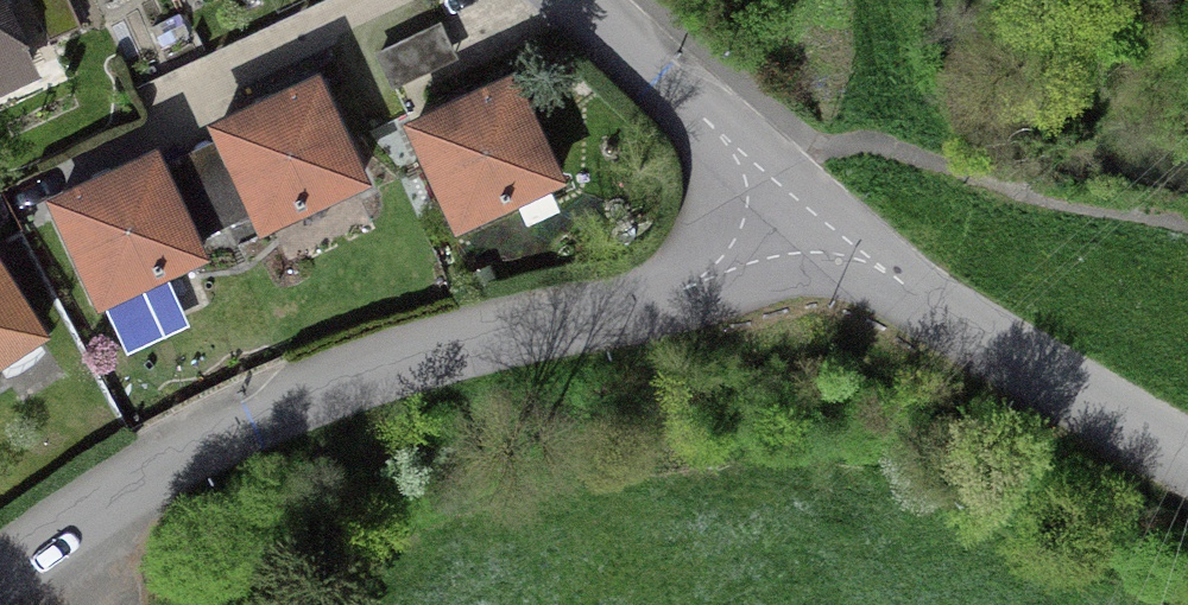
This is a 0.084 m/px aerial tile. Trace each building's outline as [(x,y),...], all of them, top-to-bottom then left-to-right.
[(24,75),(0,24),(0,86),(24,75)] [(450,57),(436,29),(374,58),(388,87),(450,57)] [(507,87),(410,132),(455,230),(553,184),(507,87)] [(311,88),(215,134),(260,230),(357,185),(311,88)] [(53,208),(98,305),(195,260),(150,163),(53,208)] [(36,340),(0,283),(0,362),(36,340)]
